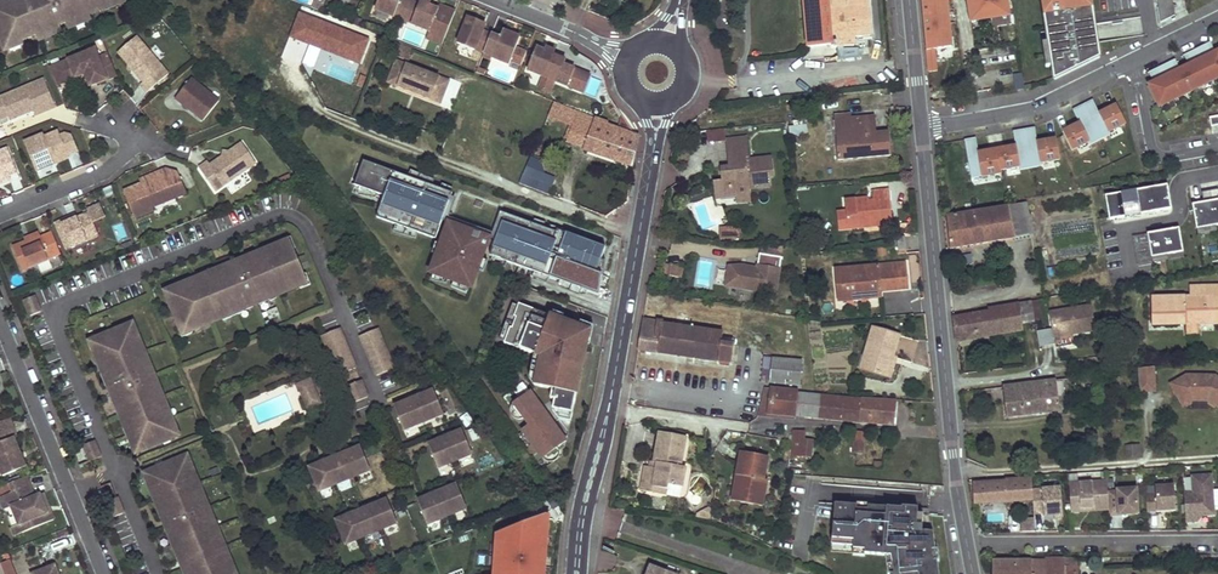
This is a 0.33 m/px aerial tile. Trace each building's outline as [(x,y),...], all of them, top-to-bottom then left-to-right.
[(7,44),(9,50),(23,44),(22,41),(37,35),(45,32),(46,35),(61,29),(60,26),(67,23),(89,15),(104,9),(104,11),(120,4),(119,2),(119,0),(13,0),(6,3),(5,0),(3,0),(0,1),(0,21),(5,31),(3,35),(7,44)] [(312,8),(321,12),(326,0),(316,0),(312,8)] [(375,10),(394,17),(394,16),(404,20),(411,1),(409,0),(379,0),(375,10)] [(456,12),(440,6),(439,10),(430,7),(432,2),(426,0),(423,0),(421,5),(411,1),(404,20),(414,23),(413,25),(432,32),(434,26),(447,32),(456,12)] [(807,49),(829,47),(830,51),(851,49),(851,39),(868,37),(865,0),(802,0),(807,49)] [(929,71),(937,70),(935,48),(953,46),(947,0),(922,0),(929,71)] [(972,19),(1009,12),(1007,0),(969,0),(972,19)] [(1053,79),(1099,57),(1097,45),(1090,46),(1085,13),(1093,12),(1091,0),(1042,0),(1046,30),(1051,65),(1053,79)] [(1161,21),(1176,14),(1173,0),(1158,0),(1161,21)] [(1097,45),(1093,12),(1085,13),(1090,46),(1097,45)] [(360,67),(369,39),(296,13),(287,40),(319,51),(313,69),(331,75),(337,59),(360,67)] [(89,15),(67,23),(69,29),(91,20),(89,15)] [(464,15),(463,20),(465,21),(474,24),(476,20),(464,15)] [(474,24),(465,21),(456,42),(475,49),(475,48),(484,52),(492,34),(482,30),(485,24),(476,20),(474,24)] [(447,32),(434,26),(432,32),(427,42),(441,48),(447,32)] [(45,32),(37,35),(39,41),(62,31),(61,29),(46,35),(45,32)] [(1046,30),(1040,31),(1045,65),(1051,65),(1046,30)] [(522,65),(526,53),(518,50),(523,39),(504,31),(501,37),(492,34),(485,52),(494,56),(494,57),(512,65),(513,62),(522,65)] [(137,36),(118,52),(128,64),(133,65),(133,70),(143,82),(140,85),(147,92),(169,74),(137,36)] [(1211,41),(1208,42),(1213,52),(1216,50),(1211,41)] [(1149,83),(1160,105),(1178,96),(1217,77),(1217,49),(1216,50),(1213,52),(1208,42),(1198,47),(1188,52),(1193,62),(1189,63),(1181,67),(1177,69),(1173,59),(1163,64),(1153,69),(1158,79),(1154,80),(1149,83)] [(546,48),(534,43),(532,48),(535,49),(544,52),(546,48)] [(415,50),(401,45),(398,53),(412,59),(415,50)] [(564,65),(566,61),(553,56),(555,51),(546,48),(544,52),(535,49),(526,70),(557,82),(564,65)] [(96,49),(50,68),(56,83),(75,75),(76,78),(86,74),(88,81),(95,78),(97,84),(118,75),(109,54),(99,58),(96,49)] [(1193,62),(1188,52),(1185,53),(1189,63),(1193,62)] [(1176,58),(1173,59),(1177,69),(1181,67),(1176,58)] [(407,65),(397,61),(388,82),(398,87),(407,65)] [(449,81),(407,65),(398,87),(411,92),(413,89),(419,91),(418,94),(441,103),(449,81)] [(564,65),(557,82),(567,86),(574,69),(564,65)] [(345,66),(341,75),(351,80),(356,70),(345,66)] [(587,74),(574,69),(567,86),(580,91),(587,74)] [(1158,79),(1153,69),(1149,71),(1154,80),(1158,79)] [(56,83),(57,86),(76,78),(75,75),(56,83)] [(95,78),(88,81),(91,87),(97,84),(95,78)] [(192,79),(176,98),(204,120),(220,101),(192,79)] [(0,98),(0,120),(8,117),(10,121),(30,112),(28,109),(32,108),(34,111),(36,116),(56,108),(44,80),(0,98)] [(1084,103),(1074,108),(1080,121),(1063,129),(1073,148),(1090,140),(1091,143),(1111,133),(1109,130),(1126,122),(1117,103),(1100,111),(1094,98),(1084,103)] [(544,114),(546,108),(530,102),(528,109),(544,114)] [(578,110),(554,103),(545,124),(569,132),(578,110)] [(639,137),(609,125),(609,123),(578,110),(569,132),(566,140),(583,146),(583,148),(633,166),(639,137)] [(1217,132),(1217,118),(1209,121),(1213,134),(1217,132)] [(853,135),(839,137),(841,163),(894,158),(892,135),(881,136),(879,119),(853,121),(853,135)] [(853,135),(853,121),(838,122),(839,137),(853,135)] [(1014,129),(1016,144),(979,150),(977,136),(965,138),(972,177),(983,175),(983,172),(1002,168),(1020,165),(1021,168),(1042,164),(1042,161),(1060,158),(1057,137),(1038,140),(1036,125),(1025,127),(1014,129)] [(725,143),(724,130),(700,132),(701,146),(725,143)] [(43,134),(25,141),(37,171),(55,164),(54,161),(78,151),(71,135),(65,133),(60,136),(58,131),(44,137),(43,134)] [(720,183),(721,198),(737,196),(751,194),(751,189),(771,186),(770,177),(775,176),(774,161),(749,163),(748,159),(751,159),(749,141),(728,143),(730,162),(739,161),(740,169),(731,170),(721,171),(723,183),(720,183)] [(208,161),(200,167),(216,191),(256,163),(242,143),(229,152),(228,157),(223,156),(210,165),(208,161)] [(0,152),(0,185),(11,180),(9,176),(18,172),(8,148),(0,152)] [(453,191),(364,159),(355,183),(385,194),(378,216),(436,237),(443,219),(450,200),(453,191)] [(730,162),(731,170),(740,169),(739,161),(730,162)] [(143,183),(124,191),(135,219),(154,211),(153,208),(187,194),(178,173),(167,169),(152,175),(154,179),(143,183)] [(152,175),(141,180),(143,183),(154,179),(152,175)] [(1168,185),(1106,196),(1110,220),(1173,209),(1168,185)] [(1194,205),(1198,230),(1217,227),(1217,190),(1203,193),(1205,203),(1194,205)] [(870,201),(851,202),(851,212),(852,227),(870,225),(870,230),(893,228),(890,192),(874,194),(875,204),(870,205),(870,201)] [(737,196),(737,205),(752,204),(751,194),(737,196)] [(450,216),(455,202),(450,200),(443,219),(449,221),(491,236),(497,238),(506,212),(501,211),(494,232),(450,216)] [(726,227),(725,206),(713,207),(712,201),(698,201),(699,220),(710,220),(710,228),(726,227)] [(1026,202),(1019,203),(1021,218),(1013,220),(1016,237),(1032,234),(1026,202)] [(1019,203),(948,216),(951,249),(1016,237),(1013,220),(1021,218),(1019,203)] [(69,217),(60,221),(72,248),(89,241),(100,237),(89,212),(77,218),(71,220),(69,217)] [(497,238),(491,254),(599,294),(603,274),(597,272),(593,270),(601,247),(566,234),(506,212),(497,238)] [(852,227),(851,212),(837,212),(839,232),(870,230),(870,225),(852,227)] [(491,236),(449,221),(430,272),(472,287),(491,236)] [(1180,228),(1149,234),(1153,258),(1168,255),(1185,252),(1180,228)] [(25,241),(13,246),(23,270),(38,264),(42,273),(53,268),(49,260),(51,259),(50,259),(61,254),(52,232),(41,237),(41,235),(25,241)] [(24,238),(25,241),(41,235),(39,232),(24,238)] [(606,246),(567,232),(566,234),(601,247),(593,270),(597,272),(606,246)] [(908,236),(900,237),(901,250),(909,249),(908,236)] [(1145,236),(1133,238),(1140,270),(1152,267),(1145,236)] [(291,237),(281,241),(282,244),(283,243),(286,252),(294,248),(294,249),(296,248),(291,237)] [(89,241),(72,248),(74,254),(91,246),(89,241)] [(211,273),(175,288),(174,288),(178,297),(170,300),(180,325),(180,326),(188,322),(192,330),(223,318),(229,315),(228,312),(241,307),(243,311),(244,311),(270,300),(271,300),(269,295),(275,293),(276,296),(277,295),(299,286),(300,286),(296,277),(305,274),(304,274),(294,249),(294,248),(286,252),(283,243),(282,244),(259,253),(258,253),(260,256),(254,259),(252,256),(231,265),(225,267),(226,270),(212,276),(211,273)] [(782,257),(781,246),(759,247),(760,253),(782,257)] [(258,250),(251,253),(252,256),(254,259),(260,256),(258,253),(259,253),(258,250)] [(776,295),(782,257),(760,253),(757,267),(741,265),(728,266),(725,286),(776,295)] [(696,283),(709,287),(716,261),(702,258),(696,283)] [(230,262),(209,271),(211,273),(212,276),(226,270),(225,267),(231,265),(230,262)] [(656,273),(670,276),(672,265),(658,262),(656,273)] [(909,262),(836,268),(838,301),(882,298),(881,292),(911,289),(909,262)] [(681,278),(683,268),(672,265),(670,276),(681,278)] [(305,274),(296,277),(300,286),(299,286),(301,288),(311,284),(306,273),(304,274),(305,274)] [(1070,280),(1061,281),(1063,292),(1072,290),(1070,280)] [(174,285),(163,290),(168,301),(170,300),(178,297),(174,288),(175,288),(174,285)] [(1191,286),(1191,296),(1213,296),(1213,323),(1217,323),(1217,286),(1191,286)] [(275,293),(269,295),(271,300),(270,300),(270,301),(278,298),(277,295),(276,296),(275,293)] [(34,296),(25,300),(31,315),(41,312),(34,296)] [(1191,296),(1152,297),(1152,324),(1186,324),(1186,334),(1200,333),(1199,323),(1213,323),(1213,296),(1191,296)] [(1040,301),(1032,302),(1033,309),(1041,308),(1040,301)] [(991,312),(955,319),(957,338),(1021,326),(1021,324),(1035,321),(1033,309),(1032,302),(991,309),(991,312)] [(560,418),(572,420),(592,326),(581,322),(580,325),(560,318),(559,317),(557,317),(556,318),(555,318),(554,319),(553,321),(551,327),(548,326),(552,315),(520,303),(515,316),(517,316),(513,327),(511,327),(505,342),(535,353),(537,353),(538,352),(542,353),(536,384),(554,388),(558,389),(556,399),(554,409),(560,418)] [(1091,303),(1051,311),(1055,330),(1056,336),(1096,329),(1091,303)] [(223,318),(224,320),(244,312),(244,311),(243,311),(241,307),(228,312),(229,315),(223,318)] [(639,348),(662,353),(728,362),(731,343),(719,341),(720,330),(664,322),(664,321),(645,318),(639,348)] [(135,321),(123,326),(124,328),(125,328),(128,336),(136,333),(137,333),(139,332),(135,321)] [(180,325),(178,326),(183,337),(193,333),(192,330),(188,322),(180,326),(180,325)] [(123,326),(99,336),(100,338),(99,338),(103,347),(94,350),(95,350),(104,373),(104,374),(107,373),(109,379),(107,380),(109,386),(116,402),(118,408),(121,407),(123,412),(120,413),(121,414),(126,428),(127,428),(129,427),(132,434),(135,440),(138,439),(143,451),(172,439),(165,421),(169,419),(166,412),(169,411),(168,410),(163,397),(163,396),(160,397),(157,391),(162,389),(151,362),(150,362),(146,364),(143,357),(146,356),(145,354),(137,333),(136,333),(128,336),(125,328),(124,328),(123,326)] [(903,335),(877,327),(864,369),(888,376),(894,355),(896,356),(903,335)] [(340,329),(323,335),(339,375),(356,368),(340,329)] [(378,329),(361,336),(377,376),(394,369),(378,329)] [(1055,330),(1039,333),(1041,345),(1057,342),(1056,336),(1055,330)] [(99,336),(87,341),(92,352),(95,350),(94,350),(103,347),(99,338),(100,338),(99,336)] [(537,353),(535,353),(530,377),(536,384),(542,353),(538,352),(537,353)] [(152,362),(148,353),(145,354),(146,356),(143,357),(146,364),(150,362),(151,362),(152,362)] [(894,355),(888,376),(894,378),(900,357),(896,356),(894,355)] [(773,359),(771,383),(799,386),(802,362),(773,359)] [(1153,367),(1138,369),(1140,392),(1155,391),(1153,367)] [(106,387),(109,386),(107,380),(109,379),(107,373),(104,374),(104,373),(101,374),(106,387)] [(1215,376),(1186,376),(1171,385),(1184,406),(1194,400),(1208,401),(1217,406),(1217,378),(1215,376)] [(1073,378),(1056,380),(1057,393),(1074,391),(1073,378)] [(311,379),(298,384),(301,391),(305,389),(307,393),(303,395),(308,408),(320,403),(311,379)] [(1056,380),(1003,387),(1007,416),(1060,410),(1057,393),(1056,380)] [(361,381),(344,388),(351,404),(368,397),(361,381)] [(157,391),(160,397),(163,396),(163,397),(166,396),(163,388),(162,389),(157,391)] [(771,388),(766,388),(761,415),(794,419),(795,415),(769,413),(771,388)] [(771,388),(769,413),(795,415),(797,396),(797,391),(771,388)] [(530,390),(515,402),(514,402),(513,403),(513,404),(512,405),(512,406),(511,407),(511,408),(511,410),(511,411),(512,412),(513,414),(514,415),(514,416),(515,416),(516,417),(517,418),(518,418),(520,419),(521,418),(522,418),(523,418),(524,418),(525,417),(526,417),(531,423),(524,429),(545,457),(546,458),(547,459),(548,460),(549,460),(550,461),(551,461),(553,461),(554,461),(555,460),(556,460),(557,460),(558,459),(559,458),(559,457),(560,456),(560,455),(561,454),(561,453),(561,452),(561,451),(561,450),(561,449),(561,447),(560,446),(559,446),(567,440),(562,433),(560,434),(555,428),(557,427),(546,412),(544,413),(540,407),(542,406),(530,390)] [(422,397),(414,400),(424,422),(443,414),(434,392),(422,397)] [(795,415),(894,425),(897,402),(863,400),(863,402),(797,396),(795,415)] [(407,403),(394,408),(404,430),(424,422),(414,400),(407,403)] [(116,402),(113,403),(118,415),(121,414),(120,413),(123,412),(121,407),(118,408),(116,402)] [(166,412),(169,419),(175,417),(171,409),(168,410),(169,411),(166,412)] [(0,422),(0,468),(3,477),(26,467),(14,438),(17,437),(10,419),(0,422)] [(172,439),(176,437),(169,419),(165,421),(172,439)] [(126,428),(123,429),(127,437),(132,434),(129,427),(127,428),(126,428)] [(805,430),(793,429),(792,437),(804,439),(805,430)] [(453,436),(445,439),(455,461),(471,454),(463,432),(453,436)] [(690,439),(661,434),(656,464),(661,465),(660,471),(654,469),(650,469),(646,493),(659,495),(659,490),(673,493),(674,488),(687,490),(690,470),(685,469),(690,439)] [(811,457),(813,439),(804,439),(792,437),(792,441),(790,455),(811,457)] [(853,437),(852,453),(861,454),(863,438),(853,437)] [(138,439),(135,440),(140,452),(143,451),(138,439)] [(429,446),(438,468),(455,461),(445,439),(438,442),(429,446)] [(92,443),(82,447),(88,463),(98,459),(92,443)] [(1125,446),(1125,457),(1141,456),(1140,445),(1125,446)] [(346,455),(339,458),(348,481),(365,474),(356,452),(346,455)] [(769,459),(743,454),(734,504),(765,510),(769,483),(766,482),(769,459)] [(191,456),(180,460),(183,469),(191,465),(191,466),(194,465),(191,456)] [(331,461),(324,464),(333,487),(348,481),(339,458),(331,461)] [(154,471),(157,479),(149,482),(149,483),(159,506),(161,505),(164,511),(161,513),(164,518),(172,539),(173,540),(175,539),(181,552),(178,553),(181,560),(187,573),(236,573),(222,539),(220,536),(218,537),(212,524),(217,522),(216,521),(206,495),(205,495),(201,496),(198,490),(201,489),(200,486),(191,466),(191,465),(183,469),(180,460),(154,471)] [(315,468),(305,472),(314,494),(333,487),(324,464),(315,468)] [(437,479),(454,475),(452,469),(435,473),(437,479)] [(154,471),(143,476),(146,484),(149,483),(149,482),(157,479),(154,471)] [(1193,493),(1184,493),(1186,522),(1197,521),(1197,513),(1199,513),(1202,515),(1214,515),(1212,475),(1192,476),(1193,493)] [(0,498),(0,499),(6,515),(14,512),(23,533),(54,520),(51,511),(48,513),(45,508),(49,506),(44,494),(35,497),(27,477),(10,484),(13,492),(0,498)] [(1005,482),(973,484),(974,502),(1033,498),(1033,491),(1032,478),(1005,480),(1005,482)] [(1108,482),(1070,485),(1072,512),(1082,512),(1082,509),(1094,508),(1094,511),(1110,510),(1108,492),(1108,482)] [(203,485),(200,486),(201,489),(198,490),(201,496),(205,495),(206,495),(203,485)] [(1174,485),(1156,486),(1156,493),(1146,494),(1148,513),(1176,511),(1174,485)] [(445,491),(437,494),(446,517),(466,509),(457,486),(445,491)] [(1139,514),(1137,489),(1117,490),(1117,492),(1108,492),(1110,510),(1110,516),(1139,514)] [(1033,498),(1034,514),(1044,514),(1044,517),(1055,516),(1061,516),(1063,516),(1062,490),(1033,491),(1033,498)] [(427,525),(446,517),(437,494),(430,497),(418,502),(427,525)] [(115,500),(105,503),(112,519),(121,515),(115,500)] [(378,505),(370,508),(379,530),(396,523),(387,501),(378,505)] [(834,504),(832,540),(854,541),(853,550),(864,551),(864,555),(883,556),(891,557),(893,573),(937,573),(935,561),(931,562),(930,551),(934,551),(931,538),(928,515),(902,513),(903,509),(868,506),(867,510),(856,509),(857,506),(834,504)] [(159,506),(156,507),(161,520),(164,518),(161,513),(164,511),(161,505),(159,506)] [(549,507),(493,525),(490,572),(485,573),(545,573),(549,507)] [(711,520),(713,508),(710,507),(699,514),(698,517),(711,520)] [(363,511),(354,515),(363,537),(379,530),(370,508),(363,511)] [(14,512),(6,515),(15,536),(23,533),(14,512)] [(345,518),(337,521),(346,543),(363,537),(354,515),(345,518)] [(1034,519),(1022,519),(1022,532),(1035,532),(1034,519)] [(217,522),(212,524),(218,537),(220,536),(222,539),(226,537),(219,520),(216,521),(217,522)] [(769,529),(763,528),(761,530),(760,538),(761,540),(767,540),(769,539),(770,531),(769,529)] [(406,549),(418,547),(416,536),(404,539),(406,549)] [(172,539),(170,540),(178,561),(181,560),(178,553),(181,552),(175,539),(173,540),(172,539)] [(886,573),(893,573),(891,557),(883,556),(886,573)] [(993,561),(993,573),(1078,573),(1078,559),(1046,559),(1046,561),(993,561)] [(11,560),(0,562),(3,573),(15,573),(11,560)] [(32,573),(59,573),(55,564),(32,573)] [(648,573),(673,573),(652,565),(648,573)]
